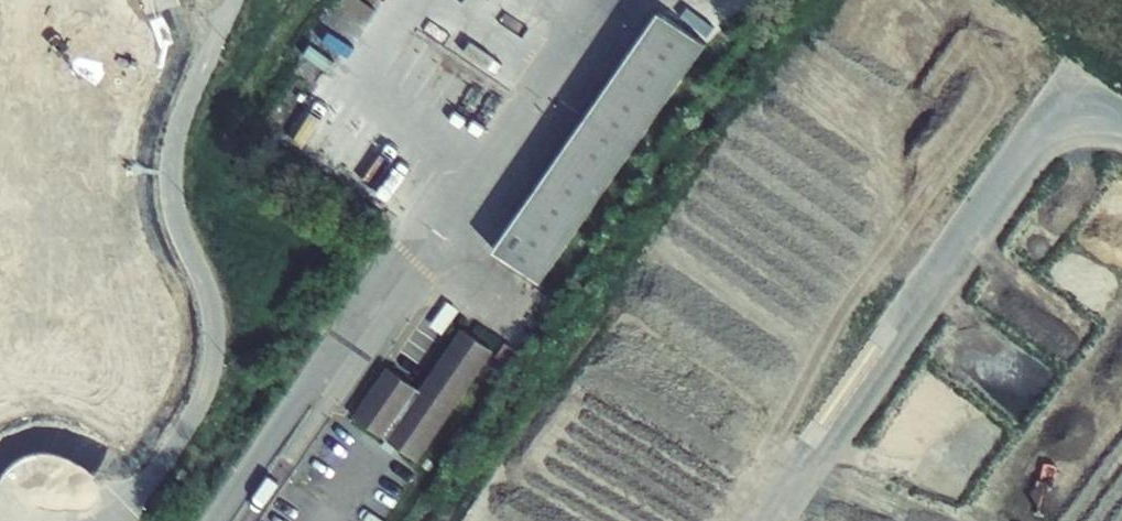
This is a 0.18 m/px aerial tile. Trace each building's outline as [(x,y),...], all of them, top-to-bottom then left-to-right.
[(679,25),(512,257),(558,290),(722,57),(679,25)] [(374,414),(438,458),(515,347),(487,330),(442,392),(407,367),(374,414)] [(535,348),(527,342),(518,355),(526,361),(535,348)]
